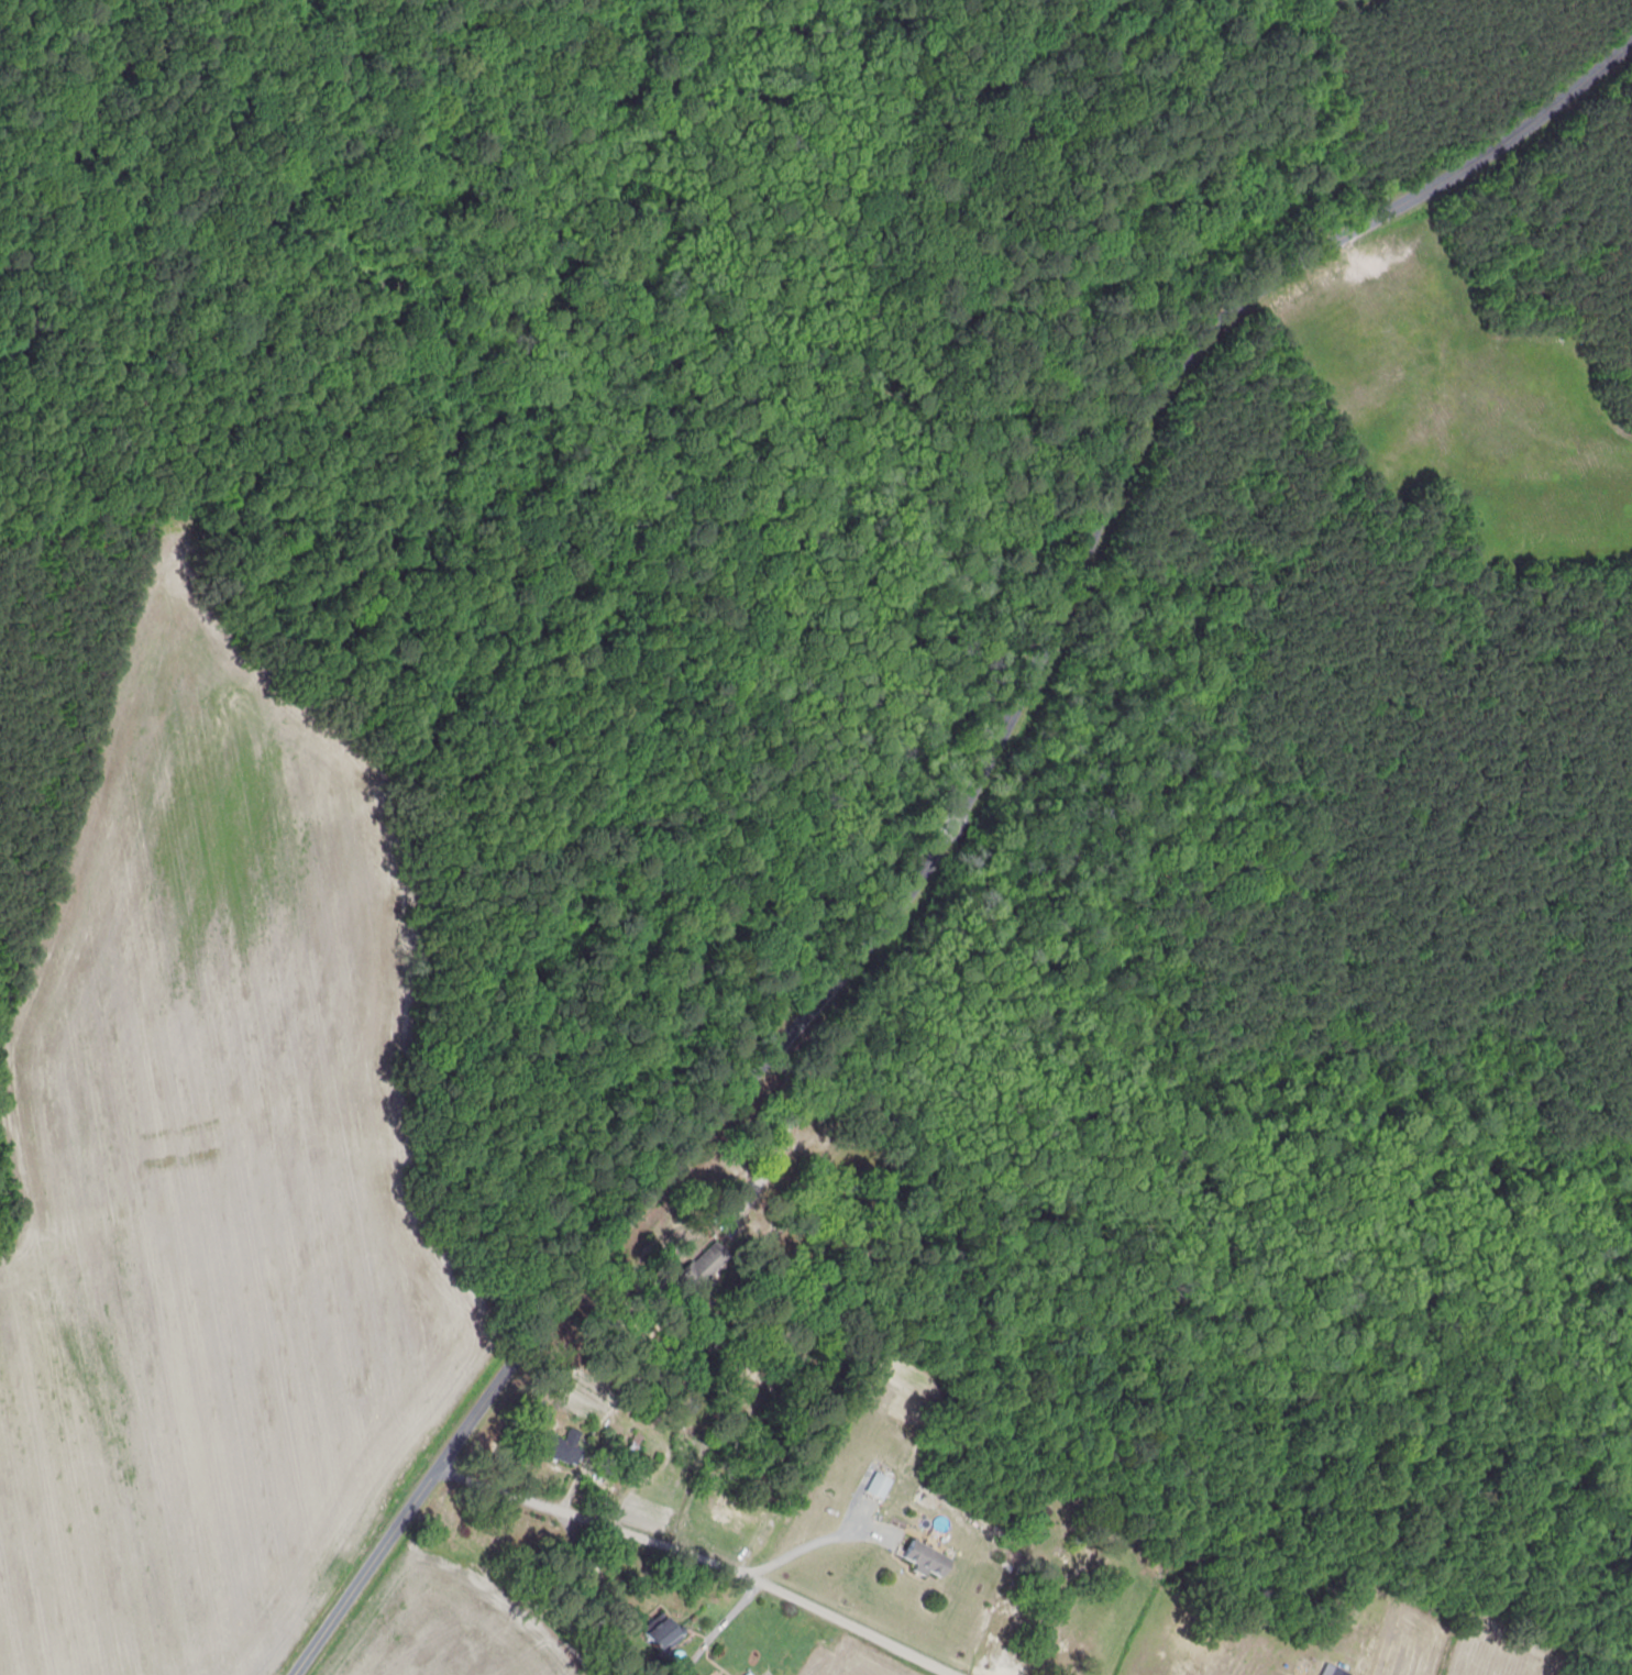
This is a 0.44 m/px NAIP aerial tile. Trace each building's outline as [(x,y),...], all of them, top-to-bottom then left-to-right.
[(699,1286),(730,1255),(715,1240),(683,1271),(699,1286)] [(583,1433),(566,1425),(551,1456),(575,1467),(584,1449),(577,1446),(583,1433)] [(884,1500),(894,1480),(877,1472),(867,1492),(884,1500)] [(948,1580),(956,1559),(911,1541),(902,1562),(948,1580)] [(641,1631),(666,1652),(685,1629),(660,1608),(641,1631)]
